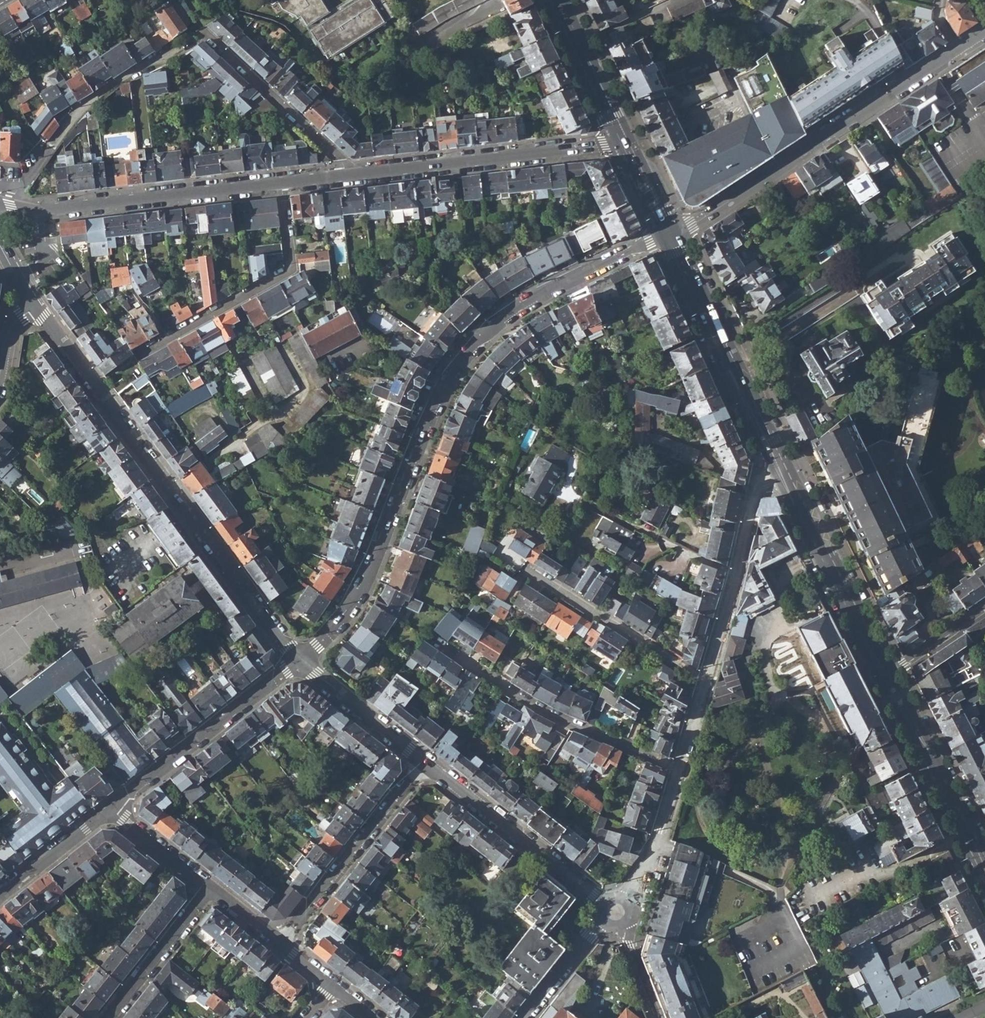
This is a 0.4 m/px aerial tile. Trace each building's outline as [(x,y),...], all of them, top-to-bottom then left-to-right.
[(17,26),(30,18),(20,0),(7,8),(17,26)] [(36,29),(48,23),(43,14),(46,12),(50,10),(44,0),(21,0),(20,0),(30,18),(35,26),(36,29)] [(50,10),(66,0),(44,0),(50,10)] [(66,0),(79,21),(92,13),(84,0),(66,0)] [(162,22),(166,27),(161,31),(158,30),(155,33),(154,35),(147,40),(150,44),(156,52),(162,47),(161,45),(187,28),(185,26),(191,23),(175,0),(169,0),(154,10),(162,22)] [(282,9),(286,6),(289,12),(292,10),(297,18),(301,15),(307,25),(317,18),(329,11),(321,0),(266,0),(272,4),(277,1),(282,9)] [(371,29),(370,28),(378,23),(379,25),(388,19),(387,17),(398,10),(395,6),(391,0),(357,0),(354,2),(345,8),(337,12),(327,18),(321,23),(310,30),(327,57),(338,51),(337,49),(344,44),(346,46),(354,40),(353,38),(361,34),(362,35),(371,29)] [(329,11),(317,18),(321,23),(327,18),(326,16),(335,10),(337,12),(345,8),(343,5),(351,0),(346,0),(333,8),(328,0),(321,0),(329,11)] [(440,4),(393,35),(400,47),(448,17),(482,0),(449,0),(440,4)] [(509,15),(519,11),(521,10),(532,5),(529,0),(502,0),(509,15)] [(607,0),(586,0),(590,9),(607,0)] [(626,17),(621,7),(617,8),(613,0),(607,0),(590,9),(600,30),(626,17)] [(666,6),(673,20),(706,5),(703,0),(678,0),(666,6)] [(706,5),(707,4),(712,13),(730,5),(727,0),(703,0),(706,5)] [(769,16),(777,0),(761,0),(757,9),(767,15),(769,16)] [(216,1),(206,6),(209,12),(219,6),(216,1)] [(946,19),(957,36),(976,23),(963,3),(962,3),(947,1),(944,10),(946,19)] [(964,2),(963,1),(962,3),(963,3),(976,23),(983,18),(975,5),(969,9),(964,2)] [(926,26),(906,40),(919,60),(946,42),(930,18),(931,9),(916,6),(914,16),(925,19),(926,23),(924,24),(926,26)] [(5,35),(9,32),(12,39),(21,33),(17,26),(7,8),(0,12),(0,26),(5,35)] [(547,36),(533,8),(521,14),(519,11),(509,15),(503,18),(509,29),(515,26),(525,46),(547,36)] [(749,23),(778,39),(789,30),(790,28),(789,27),(769,16),(767,15),(757,9),(749,23)] [(398,10),(387,17),(388,19),(399,12),(398,10)] [(46,12),(43,14),(48,23),(51,21),(46,12)] [(207,24),(229,44),(239,34),(241,31),(242,30),(225,14),(207,24)] [(30,18),(17,26),(21,33),(35,26),(30,18)] [(278,40),(286,31),(276,25),(270,34),(278,40)] [(622,27),(603,36),(610,49),(622,43),(624,47),(630,44),(622,27)] [(788,98),(802,130),(835,108),(903,64),(888,33),(878,38),(872,29),(864,34),(870,44),(850,57),(837,37),(825,45),(835,61),(831,63),(834,68),(788,98)] [(893,30),(888,33),(903,64),(906,69),(919,60),(906,40),(903,36),(899,38),(893,30)] [(229,44),(253,67),(265,53),(252,41),(241,31),(239,34),(229,44)] [(122,43),(100,58),(113,77),(153,50),(150,44),(147,40),(144,35),(125,48),(122,43)] [(540,67),(558,58),(547,36),(525,46),(513,51),(495,59),(499,69),(514,63),(513,61),(523,56),(527,65),(517,70),(520,77),(540,67)] [(622,43),(610,49),(616,62),(622,74),(635,69),(636,70),(653,63),(641,39),(630,44),(624,47),(622,43)] [(203,41),(191,49),(198,54),(194,59),(206,69),(210,66),(219,56),(203,41)] [(292,46),(301,56),(305,52),(297,41),(292,46)] [(64,52),(72,65),(76,63),(79,61),(73,51),(71,48),(64,52)] [(280,59),(269,49),(265,53),(272,60),(276,64),(280,59)] [(76,63),(79,69),(99,56),(95,50),(79,61),(76,63)] [(757,59),(758,58),(756,56),(752,51),(743,58),(745,61),(747,64),(757,59)] [(752,115),(788,98),(766,52),(758,58),(757,59),(759,63),(753,68),(734,77),(752,115)] [(264,77),(276,64),(272,60),(265,53),(253,67),(264,77)] [(100,58),(99,56),(79,69),(78,69),(80,73),(92,91),(113,77),(100,58)] [(219,56),(210,66),(225,80),(234,70),(219,56)] [(540,67),(545,79),(563,70),(562,67),(558,58),(540,67)] [(289,59),(285,63),(281,68),(276,64),(264,77),(273,86),(288,69),(294,63),(289,59)] [(280,59),(276,64),(281,68),(285,63),(280,59)] [(984,100),(984,62),(956,81),(973,108),(984,100)] [(635,69),(622,74),(634,100),(672,86),(679,84),(674,74),(661,79),(653,63),(636,70),(635,69)] [(683,77),(706,73),(705,65),(682,69),(683,77)] [(184,66),(178,67),(178,72),(180,87),(186,83),(184,66)] [(206,69),(215,78),(221,84),(225,80),(210,66),(206,69)] [(298,79),(288,69),(273,86),(283,95),(298,79)] [(710,73),(720,93),(730,88),(721,69),(710,73)] [(52,116),(70,106),(61,92),(70,86),(67,82),(60,72),(59,70),(47,77),(52,85),(38,93),(46,106),(52,115),(52,116)] [(221,85),(231,95),(234,98),(248,83),(234,70),(225,80),(221,84),(221,85)] [(549,89),(568,80),(567,77),(563,70),(545,79),(544,79),(549,89)] [(143,75),(145,95),(167,92),(164,72),(143,75)] [(61,92),(70,106),(92,91),(80,73),(67,82),(70,86),(61,92)] [(12,89),(21,104),(25,101),(38,93),(29,78),(12,89)] [(221,85),(221,84),(215,78),(195,87),(198,96),(212,95),(221,85)] [(936,79),(898,104),(907,119),(917,134),(931,124),(936,131),(942,132),(952,125),(953,120),(949,113),(955,109),(936,79)] [(572,87),(569,81),(547,93),(552,103),(545,106),(549,115),(551,115),(557,114),(580,103),(572,87)] [(235,99),(236,111),(247,104),(245,102),(256,90),(248,83),(234,98),(235,99)] [(286,98),(301,112),(311,101),(321,89),(314,83),(304,94),(297,87),(286,98)] [(672,86),(634,100),(636,104),(648,127),(674,115),(665,98),(675,93),(672,86)] [(265,99),(256,90),(245,102),(247,104),(251,109),(253,108),(265,99)] [(215,119),(234,98),(231,95),(214,113),(215,119)] [(802,130),(788,98),(752,115),(689,147),(663,160),(687,208),(688,209),(690,210),(693,210),(696,210),(697,209),(805,137),(802,130)] [(261,115),(271,104),(265,99),(253,108),(261,115)] [(319,129),(333,114),(318,99),(304,114),(319,129)] [(29,116),(25,101),(21,104),(19,105),(22,117),(29,116)] [(580,103),(557,114),(566,134),(586,132),(590,125),(580,103)] [(237,119),(251,109),(247,104),(236,111),(237,119)] [(267,121),(268,121),(270,119),(278,111),(271,104),(261,115),(267,121)] [(897,143),(899,146),(917,134),(907,119),(898,104),(877,118),(895,145),(897,143)] [(30,127),(37,135),(39,132),(48,139),(58,125),(52,116),(52,115),(46,106),(30,127)] [(319,129),(334,142),(350,125),(354,121),(339,107),(333,114),(319,129)] [(85,119),(87,130),(98,128),(95,109),(85,119)] [(436,128),(439,149),(451,147),(449,133),(457,132),(456,121),(455,115),(439,117),(438,110),(435,110),(436,128)] [(514,116),(517,140),(525,139),(522,110),(514,111),(514,116)] [(270,119),(276,125),(285,117),(278,111),(270,119)] [(475,121),(477,144),(498,142),(495,119),(489,119),(488,112),(474,114),(474,119),(475,121)] [(663,160),(689,147),(674,115),(648,127),(663,160)] [(495,119),(498,142),(517,140),(514,116),(495,119)] [(474,119),(456,121),(457,132),(449,133),(451,147),(477,144),(475,121),(474,119)] [(334,142),(351,158),(374,156),(372,142),(361,143),(359,144),(355,140),(357,138),(353,135),(357,132),(350,125),(334,142)] [(0,160),(19,161),(21,128),(2,127),(0,160)] [(439,149),(436,128),(416,130),(418,151),(439,149)] [(416,130),(403,132),(393,133),(393,139),(395,154),(418,151),(416,130)] [(395,154),(393,139),(382,141),(382,133),(371,134),(372,142),(374,156),(395,154)] [(241,148),(244,171),(273,167),(271,152),(270,142),(250,145),(249,137),(245,134),(239,134),(241,148)] [(863,140),(854,146),(874,175),(888,166),(881,157),(879,158),(878,155),(880,153),(877,149),(874,150),(867,140),(863,140)] [(219,154),(201,156),(200,153),(205,147),(198,142),(193,148),(187,149),(189,159),(194,159),(196,176),(221,173),(219,154)] [(296,149),(298,164),(318,162),(316,153),(308,154),(307,146),(296,147),(296,149)] [(241,148),(218,151),(219,154),(221,173),(244,171),(241,148)] [(296,149),(271,152),(273,167),(298,164),(296,149)] [(141,183),(156,181),(153,160),(152,155),(152,153),(145,154),(144,150),(137,151),(141,183)] [(104,171),(107,188),(141,183),(137,151),(129,152),(131,163),(114,166),(115,169),(104,171)] [(153,160),(156,181),(191,177),(189,165),(182,166),(180,151),(152,155),(153,160)] [(67,162),(71,192),(95,189),(92,164),(90,154),(83,155),(84,165),(74,167),(73,156),(66,157),(67,162)] [(815,186),(816,186),(827,178),(829,177),(824,169),(830,165),(822,154),(802,167),(815,186)] [(58,156),(58,163),(67,162),(66,157),(65,155),(58,156)] [(924,204),(932,216),(959,199),(931,156),(920,163),(939,193),(923,203),(924,204)] [(611,170),(606,160),(582,162),(585,169),(595,190),(617,180),(611,170)] [(71,192),(67,162),(58,163),(56,163),(56,169),(55,169),(58,194),(71,192)] [(563,165),(565,176),(580,173),(585,169),(582,162),(563,165)] [(92,164),(95,189),(107,188),(104,171),(103,163),(92,164)] [(551,187),(551,188),(566,187),(565,176),(563,165),(548,166),(551,187)] [(835,173),(830,165),(824,169),(829,177),(835,173)] [(532,198),(547,196),(546,187),(551,187),(548,166),(529,169),(531,189),(532,198)] [(800,184),(806,193),(815,186),(802,167),(793,173),(800,184)] [(507,171),(509,192),(531,189),(529,169),(507,171)] [(479,174),(481,193),(500,192),(500,197),(509,196),(509,192),(507,171),(479,174)] [(788,192),(800,184),(793,173),(781,181),(783,185),(788,192)] [(461,176),(464,199),(481,198),(481,193),(479,174),(461,176)] [(864,174),(848,185),(860,203),(876,192),(864,174)] [(832,185),(827,178),(816,186),(823,191),(832,185)] [(429,180),(431,206),(431,207),(434,207),(435,211),(436,212),(446,211),(448,209),(448,208),(451,208),(452,210),(458,210),(458,204),(462,204),(460,191),(453,191),(452,186),(447,187),(447,182),(441,182),(441,179),(429,180)] [(413,207),(414,219),(422,218),(421,206),(431,206),(429,180),(413,182),(415,207),(413,207)] [(619,185),(617,180),(595,190),(591,192),(603,216),(628,204),(619,185)] [(777,189),(783,185),(781,181),(774,185),(777,189)] [(391,210),(413,207),(415,207),(413,182),(388,185),(391,209),(391,210)] [(391,209),(388,185),(381,186),(363,188),(365,212),(366,219),(385,217),(384,210),(391,209)] [(340,191),(342,215),(365,212),(363,188),(340,191)] [(811,193),(823,211),(829,207),(817,189),(811,193)] [(333,231),(332,230),(331,216),(336,215),(337,229),(337,230),(344,229),(342,215),(340,191),(321,193),(325,225),(326,231),(333,231)] [(323,228),(325,225),(321,193),(308,195),(309,205),(312,205),(314,216),(315,227),(319,228),(323,228)] [(294,219),(314,216),(312,205),(309,205),(308,195),(291,196),(294,219)] [(243,202),(246,230),(254,230),(279,226),(276,198),(243,202)] [(909,215),(902,220),(909,230),(932,216),(924,204),(918,209),(913,202),(905,209),(909,215)] [(209,232),(209,235),(233,232),(234,232),(231,203),(206,207),(209,232)] [(634,217),(628,204),(603,216),(600,218),(602,221),(613,243),(640,230),(634,217)] [(200,233),(209,232),(206,207),(182,209),(183,221),(184,224),(198,223),(200,233)] [(167,231),(167,234),(185,233),(184,224),(183,221),(182,209),(165,211),(166,224),(167,231)] [(144,234),(145,245),(151,245),(153,242),(151,233),(167,231),(166,224),(165,211),(141,214),(144,234)] [(742,223),(735,211),(703,232),(701,239),(712,262),(743,242),(745,241),(736,227),(742,223)] [(136,237),(137,248),(140,249),(145,249),(145,245),(144,234),(141,214),(123,216),(125,236),(134,235),(136,237)] [(105,218),(107,238),(125,236),(123,216),(105,218)] [(105,218),(94,220),(95,235),(90,235),(92,254),(108,252),(107,238),(105,218)] [(62,242),(69,242),(69,235),(87,233),(85,220),(61,224),(62,242)] [(597,224),(595,220),(573,231),(571,232),(581,252),(582,253),(606,242),(597,224)] [(889,228),(876,236),(883,247),(909,230),(902,220),(889,228)] [(255,236),(254,230),(246,230),(247,238),(249,238),(249,236),(255,236)] [(235,240),(233,232),(209,235),(210,242),(235,240)] [(563,236),(573,256),(581,252),(571,232),(562,233),(563,236)] [(88,241),(87,233),(69,235),(69,242),(70,243),(88,241)] [(872,314),(883,331),(887,328),(893,337),(899,333),(898,331),(911,323),(908,318),(914,315),(912,312),(918,308),(916,307),(929,299),(941,290),(943,294),(956,285),(968,277),(975,272),(964,255),(953,238),(949,233),(930,246),(935,253),(923,261),(924,263),(911,272),(899,280),(898,280),(885,288),(883,285),(878,288),(876,284),(863,292),(869,301),(866,304),(869,310),(868,311),(871,315),(872,314)] [(521,257),(531,277),(573,256),(563,236),(521,257)] [(882,248),(885,252),(903,240),(901,236),(883,247),(882,248)] [(956,236),(953,238),(964,255),(967,253),(956,236)] [(743,242),(712,262),(720,275),(719,275),(721,280),(724,281),(725,283),(736,276),(739,282),(742,280),(759,269),(743,242)] [(264,246),(266,255),(267,255),(276,254),(282,253),(281,243),(264,246)] [(314,262),(329,260),(328,251),(298,255),(299,264),(314,262)] [(660,271),(652,254),(608,275),(611,282),(632,273),(639,288),(662,277),(660,271)] [(251,268),(252,282),(270,273),(268,266),(267,255),(266,255),(258,256),(250,257),(251,268)] [(212,256),(188,259),(184,260),(185,271),(199,269),(204,309),(217,302),(212,256)] [(497,269),(509,290),(531,277),(521,257),(497,269)] [(314,262),(314,272),(330,270),(329,260),(314,262)] [(922,260),(909,268),(911,272),(924,263),(923,261),(922,260)] [(150,269),(153,274),(171,266),(170,262),(150,269)] [(743,287),(747,294),(750,292),(771,279),(776,275),(768,263),(759,269),(742,280),(745,286),(743,287)] [(141,292),(144,295),(159,287),(153,274),(150,269),(147,264),(127,266),(129,277),(130,277),(131,282),(139,294),(141,292)] [(110,268),(112,286),(131,282),(130,277),(129,277),(127,266),(110,268)] [(242,269),(244,286),(252,282),(251,268),(242,269)] [(896,277),(898,280),(899,280),(911,272),(909,268),(896,277)] [(374,287),(375,293),(394,284),(400,281),(398,269),(380,278),(382,283),(374,287)] [(509,290),(497,269),(482,280),(485,283),(498,299),(509,290)] [(92,294),(94,296),(91,270),(81,277),(84,281),(86,285),(87,286),(89,289),(92,294)] [(482,280),(475,270),(467,276),(472,284),(459,295),(461,297),(482,280)] [(303,271),(279,284),(291,305),(295,311),(308,304),(309,301),(306,296),(315,291),(303,271)] [(830,281),(824,272),(808,283),(815,292),(830,281)] [(619,298),(611,282),(608,275),(588,285),(590,295),(593,311),(609,303),(619,298)] [(651,318),(653,321),(678,310),(662,277),(639,288),(638,289),(646,307),(642,309),(647,320),(651,318)] [(970,280),(968,277),(956,285),(958,288),(970,280)] [(750,292),(763,313),(784,299),(771,279),(750,292)] [(461,297),(479,313),(498,299),(485,283),(482,280),(461,297)] [(68,305),(79,297),(89,289),(87,286),(86,285),(84,281),(74,289),(67,294),(62,287),(61,286),(47,296),(58,312),(68,305)] [(65,284),(62,287),(67,294),(74,289),(71,285),(65,284)] [(257,296),(269,317),(291,305),(279,284),(257,296)] [(946,297),(958,288),(956,285),(943,294),(946,297)] [(218,292),(221,299),(231,295),(228,288),(218,292)] [(89,289),(79,297),(83,301),(92,294),(89,289)] [(103,290),(109,299),(114,297),(113,289),(103,290)] [(94,296),(100,304),(109,299),(103,290),(94,296)] [(860,295),(866,304),(869,301),(863,292),(860,295)] [(590,295),(567,306),(581,330),(583,336),(601,327),(600,326),(599,322),(593,311),(590,295)] [(248,316),(254,326),(269,318),(269,317),(257,296),(242,305),(248,316)] [(443,315),(461,332),(479,313),(461,297),(443,315)] [(931,303),(929,299),(916,307),(918,308),(912,312),(914,315),(931,303)] [(325,302),(327,317),(335,312),(334,301),(325,302)] [(179,323),(192,316),(193,315),(188,306),(181,309),(177,302),(170,306),(179,323)] [(593,311),(599,322),(608,317),(614,313),(609,303),(593,311)] [(352,304),(346,307),(349,312),(350,314),(355,312),(352,304)] [(79,320),(68,305),(58,312),(77,338),(87,330),(94,325),(86,315),(79,320)] [(214,321),(226,342),(229,339),(235,336),(230,326),(248,316),(242,305),(214,321)] [(567,306),(553,313),(561,328),(563,332),(569,329),(576,340),(584,337),(583,336),(581,330),(567,306)] [(134,318),(137,321),(148,314),(144,307),(138,311),(136,308),(129,312),(134,318)] [(301,331),(304,337),(349,312),(346,307),(341,310),(335,312),(327,317),(305,329),(301,331)] [(650,323),(663,350),(691,337),(678,310),(653,321),(650,323)] [(304,337),(315,359),(360,335),(355,325),(350,314),(349,312),(304,337)] [(355,312),(350,314),(355,325),(360,322),(355,312)] [(425,339),(443,351),(461,332),(443,315),(441,313),(422,336),(425,339)] [(539,346),(540,346),(557,336),(555,331),(547,316),(545,313),(525,325),(539,346)] [(555,331),(561,328),(553,313),(547,316),(555,331)] [(160,334),(148,314),(137,321),(148,340),(160,334)] [(101,320),(104,326),(111,321),(107,316),(101,320)] [(610,321),(608,317),(599,322),(600,326),(610,321)] [(134,318),(127,322),(129,325),(118,331),(126,344),(130,350),(148,340),(137,321),(134,318)] [(213,359),(230,350),(228,346),(226,343),(226,342),(214,321),(196,331),(211,356),(213,359)] [(912,325),(911,323),(898,331),(899,333),(912,325)] [(539,346),(525,325),(505,340),(520,358),(521,359),(526,355),(531,361),(543,352),(540,346),(539,346)] [(889,340),(893,337),(887,328),(883,331),(889,340)] [(77,338),(97,365),(119,348),(116,345),(109,349),(107,347),(102,351),(87,330),(77,338)] [(196,331),(179,340),(191,361),(193,365),(194,365),(211,356),(196,331)] [(309,371),(318,386),(327,382),(326,380),(315,359),(304,337),(301,331),(288,338),(307,373),(309,371)] [(816,384),(827,401),(841,393),(838,386),(849,379),(843,370),(864,357),(856,345),(855,346),(847,334),(828,345),(826,342),(800,357),(810,374),(808,378),(812,385),(815,385),(816,384)] [(410,362),(429,372),(443,351),(425,339),(420,347),(414,343),(411,348),(392,337),(385,348),(406,360),(410,362)] [(271,342),(273,346),(275,346),(281,342),(278,338),(271,342)] [(168,346),(181,367),(183,366),(191,361),(179,340),(168,346)] [(488,357),(504,373),(520,358),(505,340),(488,357)] [(45,380),(56,394),(58,393),(74,381),(46,342),(35,351),(39,357),(35,361),(47,379),(45,380)] [(669,353),(681,381),(706,369),(693,343),(669,353)] [(97,365),(104,374),(132,353),(130,350),(126,344),(119,348),(97,365)] [(145,373),(149,379),(158,374),(159,370),(165,371),(166,370),(169,375),(175,376),(183,372),(181,367),(168,346),(138,363),(145,373)] [(251,359),(275,404),(286,398),(284,392),(296,386),(275,346),(273,346),(251,359)] [(233,355),(239,365),(245,362),(242,357),(239,358),(236,353),(233,355)] [(473,374),(489,386),(495,379),(505,387),(511,380),(504,373),(488,357),(473,374)] [(616,358),(609,361),(614,371),(621,368),(616,358)] [(390,402),(411,410),(418,394),(429,372),(410,362),(406,360),(395,379),(391,390),(387,400),(390,402)] [(193,365),(191,361),(183,366),(185,370),(193,365)] [(225,373),(247,412),(259,406),(238,366),(225,373)] [(918,366),(916,372),(934,377),(936,371),(918,366)] [(691,404),(692,405),(717,394),(706,369),(681,381),(689,399),(680,397),(679,402),(690,404),(691,404)] [(881,584),(885,594),(888,592),(899,585),(917,573),(923,569),(934,562),(946,554),(936,531),(944,527),(916,467),(916,464),(915,464),(917,456),(918,457),(922,445),(918,444),(923,426),(927,427),(929,417),(926,416),(928,408),(931,409),(934,397),(932,396),(934,387),(937,389),(939,379),(934,377),(916,372),(915,375),(898,436),(896,435),(893,444),(880,440),(862,450),(844,412),(826,421),(812,428),(804,433),(842,505),(846,504),(849,511),(846,512),(851,523),(854,521),(858,529),(855,531),(860,541),(863,540),(866,547),(863,548),(868,559),(871,557),(875,565),(872,566),(877,577),(880,575),(884,583),(881,584)] [(136,389),(149,380),(149,379),(145,373),(137,378),(131,382),(136,389)] [(112,386),(117,393),(131,382),(137,378),(133,374),(124,381),(122,379),(112,386)] [(480,404),(490,410),(500,394),(489,386),(473,374),(461,393),(480,404)] [(190,383),(193,390),(204,384),(200,377),(190,383)] [(74,381),(58,393),(64,401),(65,403),(69,409),(86,397),(74,381)] [(170,412),(175,419),(185,413),(185,412),(214,394),(207,383),(204,384),(193,390),(166,406),(167,407),(170,412)] [(371,394),(387,400),(391,390),(375,384),(371,394)] [(134,399),(134,403),(135,404),(132,406),(132,411),(132,412),(142,426),(158,414),(167,407),(166,406),(155,389),(143,398),(139,396),(134,399)] [(321,389),(278,433),(289,442),(307,424),(331,398),(321,389)] [(634,408),(648,412),(648,404),(655,405),(654,407),(665,410),(664,414),(674,417),(674,413),(676,413),(679,402),(634,390),(634,408)] [(56,394),(51,398),(57,406),(64,401),(58,393),(56,394)] [(461,393),(452,410),(472,420),(474,421),(476,422),(479,415),(486,415),(490,410),(480,404),(461,393)] [(691,404),(690,404),(683,408),(686,414),(694,410),(702,430),(728,418),(717,394),(692,405),(691,404)] [(95,410),(86,397),(69,409),(62,415),(72,427),(79,422),(95,410)] [(380,425),(403,434),(412,411),(411,410),(390,402),(380,425)] [(142,426),(155,443),(164,436),(154,423),(170,412),(167,407),(158,414),(142,426)] [(222,410),(228,422),(234,419),(228,407),(222,410)] [(645,446),(648,434),(648,412),(634,408),(634,440),(639,443),(645,446)] [(71,428),(80,441),(85,437),(88,435),(105,423),(95,410),(79,422),(72,427),(71,428)] [(443,433),(466,442),(474,421),(472,420),(452,410),(443,433)] [(787,418),(796,437),(804,433),(812,428),(804,410),(787,418)] [(8,429),(17,422),(3,413),(0,418),(0,423),(8,429)] [(211,417),(193,429),(201,439),(197,442),(204,453),(217,443),(216,442),(227,434),(220,425),(218,427),(211,417)] [(708,444),(710,447),(713,446),(723,467),(721,476),(744,485),(749,462),(728,418),(702,430),(700,442),(708,444)] [(241,431),(234,419),(228,422),(234,434),(241,431)] [(8,429),(0,423),(0,435),(8,429)] [(85,437),(96,451),(99,449),(116,437),(105,423),(88,435),(85,437)] [(256,460),(289,442),(278,433),(271,425),(244,440),(252,453),(256,460)] [(375,434),(372,441),(369,448),(393,458),(403,434),(380,425),(377,434),(375,434)] [(922,445),(927,427),(923,426),(918,444),(922,445)] [(435,454),(457,462),(462,448),(466,450),(468,443),(466,442),(443,433),(435,454)] [(648,448),(693,465),(698,451),(659,436),(648,434),(645,446),(648,448)] [(4,458),(15,449),(9,443),(8,444),(0,436),(0,454),(3,457),(4,458)] [(167,459),(177,453),(164,436),(155,443),(167,459)] [(109,472),(113,469),(130,456),(116,437),(99,449),(107,461),(100,466),(106,474),(109,472)] [(178,445),(181,449),(186,446),(190,443),(187,438),(178,445)] [(643,457),(648,448),(645,446),(639,443),(634,452),(643,457)] [(540,456),(532,470),(534,471),(522,493),(542,504),(563,470),(559,468),(569,453),(554,444),(544,459),(540,456)] [(198,464),(186,446),(181,449),(177,453),(167,459),(179,477),(190,469),(198,464)] [(363,472),(382,479),(387,467),(390,468),(390,466),(393,458),(369,448),(367,448),(364,455),(358,470),(363,472)] [(466,450),(462,448),(457,462),(460,463),(461,460),(467,463),(471,453),(465,451),(466,450)] [(693,465),(711,472),(712,466),(698,451),(693,465)] [(252,453),(240,459),(244,465),(249,463),(256,460),(252,453)] [(3,457),(0,454),(0,478),(5,483),(9,487),(21,475),(4,458),(3,457)] [(427,475),(448,483),(450,480),(457,462),(435,454),(427,475)] [(109,472),(126,495),(148,480),(130,456),(113,469),(109,472)] [(214,481),(244,465),(240,459),(221,469),(221,470),(217,473),(215,469),(208,474),(204,467),(184,483),(191,493),(214,481)] [(182,480),(184,483),(204,467),(202,465),(200,462),(198,464),(190,469),(179,477),(182,480)] [(363,472),(357,488),(351,503),(372,512),(384,480),(382,479),(363,472)] [(438,511),(444,513),(451,496),(447,494),(451,484),(448,483),(427,475),(416,502),(438,511)] [(710,528),(733,533),(744,485),(721,476),(719,475),(714,497),(713,497),(711,506),(712,507),(709,523),(700,520),(699,525),(710,528)] [(146,502),(150,507),(161,499),(148,480),(126,495),(119,501),(123,506),(133,498),(140,506),(146,502)] [(191,493),(213,523),(235,513),(234,510),(214,481),(191,493)] [(346,502),(351,503),(357,488),(350,485),(344,501),(346,502)] [(52,506),(56,511),(71,499),(67,494),(52,506)] [(638,519),(657,528),(667,507),(649,498),(638,519)] [(150,507),(155,514),(167,507),(161,499),(150,507)] [(337,522),(363,533),(372,512),(351,503),(346,502),(337,522)] [(426,538),(428,539),(438,511),(416,502),(405,530),(426,538)] [(760,513),(735,612),(741,610),(743,613),(746,611),(758,605),(770,599),(774,597),(765,581),(761,573),(759,570),(780,559),(786,556),(796,551),(772,504),(763,503),(760,513)] [(114,633),(136,664),(172,637),(168,632),(202,606),(194,595),(206,586),(229,618),(244,611),(232,596),(220,579),(193,542),(179,523),(167,507),(155,514),(146,518),(182,566),(188,562),(200,579),(188,587),(180,575),(127,614),(132,620),(114,633)] [(213,523),(228,544),(237,537),(232,528),(241,521),(235,513),(213,523)] [(50,529),(60,539),(74,534),(78,533),(63,517),(50,529)] [(600,546),(627,559),(634,547),(636,548),(640,542),(631,537),(632,533),(600,517),(591,536),(601,542),(600,546)] [(337,542),(356,550),(363,533),(337,522),(330,540),(337,542)] [(666,537),(672,526),(664,522),(659,534),(666,537)] [(460,551),(475,557),(479,546),(482,538),(485,529),(470,523),(460,551)] [(698,531),(709,534),(710,528),(699,525),(698,531)] [(228,544),(243,564),(260,551),(251,540),(257,536),(251,527),(237,537),(228,544)] [(733,533),(710,528),(709,534),(704,557),(726,563),(733,533)] [(543,548),(544,545),(540,542),(519,529),(507,547),(533,563),(540,552),(543,548)] [(425,558),(430,560),(434,551),(422,547),(426,538),(405,530),(398,547),(404,550),(425,558)] [(548,532),(540,542),(544,545),(552,534),(548,532)] [(957,547),(966,560),(971,557),(965,548),(974,543),(979,551),(983,548),(974,535),(957,547)] [(479,546),(491,554),(495,546),(482,538),(479,546)] [(356,550),(337,542),(330,540),(330,543),(330,551),(333,553),(329,560),(349,568),(356,550)] [(243,564),(258,584),(272,573),(275,571),(282,566),(277,559),(270,564),(270,563),(271,562),(269,558),(267,559),(266,557),(272,552),(267,546),(260,551),(243,564)] [(934,562),(939,570),(958,557),(962,563),(966,560),(957,547),(946,554),(934,562)] [(543,548),(540,552),(548,557),(551,553),(543,548)] [(425,558),(404,550),(401,557),(399,557),(395,567),(417,576),(422,565),(425,558)] [(560,565),(548,557),(540,552),(533,563),(553,576),(560,565)] [(311,588),(328,601),(342,581),(341,579),(349,568),(329,560),(325,558),(321,566),(325,569),(311,588)] [(430,560),(425,558),(422,565),(429,567),(432,561),(430,560)] [(596,559),(589,568),(597,574),(604,564),(596,559)] [(81,583),(75,561),(0,582),(0,606),(81,583)] [(624,575),(636,582),(640,575),(643,570),(644,569),(631,561),(624,575)] [(474,579),(500,597),(503,599),(504,598),(515,581),(503,574),(505,571),(501,568),(499,571),(485,562),(474,579)] [(679,589),(655,575),(654,576),(648,573),(645,578),(640,575),(636,582),(669,601),(678,605),(686,608),(711,617),(719,590),(724,568),(699,563),(693,583),(699,585),(698,588),(702,590),(700,597),(679,589)] [(984,589),(984,563),(973,571),(975,573),(984,589)] [(597,574),(594,578),(602,583),(606,577),(611,568),(604,564),(597,574)] [(553,576),(561,581),(569,571),(560,565),(553,576)] [(389,587),(409,596),(417,576),(395,567),(390,579),(392,579),(389,587)] [(594,578),(597,574),(589,568),(588,568),(573,589),(584,595),(594,578)] [(923,569),(917,573),(922,581),(929,577),(923,569)] [(275,571),(272,573),(283,588),(287,586),(275,571)] [(516,578),(505,571),(503,574),(515,581),(516,578)] [(269,599),(283,588),(272,573),(258,584),(269,599)] [(966,609),(984,595),(984,589),(975,573),(967,579),(965,576),(959,580),(960,583),(952,589),(966,609)] [(613,582),(606,577),(602,583),(594,578),(584,595),(598,605),(613,582)] [(923,587),(937,606),(952,596),(938,577),(923,587)] [(511,603),(544,623),(555,607),(556,605),(522,583),(511,603)] [(899,585),(888,592),(891,597),(883,603),(885,606),(880,609),(884,618),(885,617),(903,655),(925,640),(914,623),(922,618),(913,604),(914,598),(911,594),(905,592),(904,593),(899,585)] [(293,607),(314,621),(328,601),(311,588),(308,586),(293,607)] [(373,605),(395,618),(403,602),(400,601),(402,598),(408,600),(409,596),(389,587),(387,586),(381,599),(378,597),(373,605)] [(623,620),(649,638),(655,628),(661,615),(638,601),(641,597),(634,592),(628,607),(623,620)] [(876,600),(880,609),(885,606),(883,603),(891,597),(888,592),(885,594),(876,600)] [(604,609),(612,614),(620,602),(611,596),(604,609)] [(511,603),(504,598),(503,599),(500,597),(495,605),(489,602),(484,608),(503,620),(511,603)] [(749,616),(760,610),(772,604),(770,599),(758,605),(746,611),(749,616)] [(612,614),(623,620),(628,607),(620,602),(612,614)] [(382,639),(392,623),(395,618),(373,605),(360,625),(378,637),(382,639)] [(686,608),(678,605),(674,614),(681,616),(679,622),(682,623),(686,608)] [(571,644),(575,646),(584,633),(587,628),(555,607),(544,623),(565,638),(571,629),(577,633),(571,644)] [(682,623),(679,633),(684,634),(682,637),(688,639),(687,641),(703,646),(711,617),(686,608),(682,623)] [(230,636),(235,642),(242,636),(244,634),(255,627),(244,611),(229,618),(228,619),(234,627),(232,629),(235,633),(230,636)] [(827,612),(797,627),(800,634),(822,679),(823,679),(849,734),(854,732),(861,747),(862,745),(878,713),(827,612)] [(451,634),(459,623),(456,621),(452,617),(447,613),(433,631),(446,640),(451,634)] [(461,614),(456,621),(459,623),(464,617),(461,614)] [(451,634),(473,647),(484,631),(486,628),(466,615),(464,617),(459,623),(451,634)] [(749,619),(734,615),(729,634),(744,638),(749,619)] [(971,642),(974,639),(984,632),(984,616),(966,629),(965,633),(971,642)] [(347,643),(364,656),(378,637),(360,625),(347,643)] [(255,627),(244,634),(248,640),(259,633),(255,627)] [(584,642),(613,660),(619,651),(625,640),(604,627),(600,634),(592,629),(588,636),(584,642)] [(588,636),(592,629),(588,627),(587,628),(584,633),(588,636)] [(473,647),(493,661),(505,644),(484,631),(473,647)] [(259,633),(248,640),(259,655),(250,662),(260,674),(273,665),(274,652),(259,633)] [(911,670),(916,678),(963,646),(963,647),(971,642),(965,633),(911,670)] [(744,639),(729,635),(707,708),(744,697),(732,658),(740,656),(744,639)] [(681,658),(696,667),(703,646),(687,641),(688,639),(682,637),(679,636),(678,637),(677,636),(675,643),(685,646),(681,658)] [(963,647),(967,652),(978,644),(974,639),(971,642),(963,647)] [(625,640),(619,651),(626,656),(630,650),(629,649),(631,644),(625,640)] [(423,641),(410,657),(417,662),(425,668),(437,650),(423,641)] [(342,653),(334,663),(349,674),(359,681),(373,663),(364,656),(347,643),(346,642),(340,651),(342,653)] [(982,672),(967,652),(963,647),(963,646),(916,678),(927,700),(951,688),(961,683),(966,680),(982,672)] [(425,668),(439,678),(451,660),(437,650),(425,668)] [(53,694),(84,670),(70,652),(8,700),(22,718),(53,694)] [(121,653),(84,670),(96,685),(112,677),(132,668),(121,653)] [(235,665),(249,683),(260,674),(250,662),(247,657),(235,665)] [(225,674),(238,691),(249,683),(235,665),(231,660),(220,668),(221,670),(225,674)] [(439,678),(455,689),(460,681),(455,676),(461,667),(451,660),(439,678)] [(509,681),(530,694),(536,682),(540,674),(536,671),(533,675),(529,672),(531,668),(522,662),(520,666),(512,662),(506,672),(512,677),(509,681)] [(580,671),(590,677),(594,669),(586,664),(580,671)] [(464,714),(463,713),(458,710),(469,692),(471,694),(480,679),(461,667),(455,676),(460,681),(455,689),(444,707),(470,725),(475,718),(466,712),(464,714)] [(104,760),(122,782),(153,758),(139,740),(136,736),(96,685),(84,670),(53,694),(104,760)] [(221,670),(214,675),(218,679),(212,684),(226,701),(238,691),(225,674),(221,670)] [(961,683),(964,689),(965,690),(979,682),(981,684),(983,683),(982,681),(984,679),(984,675),(982,672),(966,680),(961,683)] [(203,720),(168,674),(157,682),(169,698),(172,696),(180,707),(170,715),(185,734),(203,720)] [(373,703),(387,715),(395,705),(401,709),(406,702),(416,689),(396,674),(389,683),(373,703)] [(211,683),(212,684),(218,679),(214,675),(208,680),(209,681),(211,683)] [(363,695),(373,703),(389,683),(378,675),(363,695)] [(685,678),(682,688),(689,692),(692,682),(685,678)] [(563,681),(561,686),(569,690),(571,685),(563,681)] [(545,687),(536,682),(530,694),(552,706),(558,694),(545,687)] [(547,682),(545,687),(558,694),(560,689),(547,682)] [(212,684),(211,683),(208,685),(190,700),(205,718),(226,701),(212,684)] [(683,710),(689,692),(682,688),(677,685),(676,686),(670,683),(668,688),(666,687),(661,699),(664,701),(683,710)] [(300,716),(308,722),(313,726),(315,722),(329,704),(303,684),(287,684),(268,700),(285,720),(294,714),(300,716)] [(605,702),(630,717),(634,720),(638,709),(628,702),(622,698),(603,685),(593,708),(601,711),(605,702)] [(576,694),(569,690),(561,686),(560,689),(558,694),(552,706),(567,713),(575,694),(576,694)] [(966,693),(965,690),(964,689),(954,694),(951,688),(927,700),(938,722),(971,704),(967,695),(964,697),(963,695),(966,693)] [(474,695),(471,694),(469,692),(458,710),(463,713),(474,695)] [(622,698),(628,702),(632,695),(625,692),(622,698)] [(567,713),(585,721),(589,710),(587,709),(590,702),(575,694),(567,713)] [(273,723),(277,728),(285,722),(285,720),(268,700),(260,706),(273,723)] [(479,731),(486,736),(498,718),(500,714),(506,704),(501,700),(479,731)] [(659,732),(675,739),(683,710),(664,701),(659,713),(660,713),(652,729),(659,732)] [(387,715),(412,734),(424,719),(421,716),(423,715),(406,702),(401,709),(395,705),(387,715)] [(938,722),(951,747),(974,734),(970,726),(976,723),(977,720),(975,716),(980,714),(974,702),(971,704),(938,722)] [(329,704),(315,722),(323,728),(328,723),(340,732),(349,720),(329,704)] [(523,729),(534,713),(522,706),(519,712),(506,704),(500,714),(498,718),(505,722),(507,718),(514,723),(500,746),(509,752),(511,747),(520,733),(521,732),(523,729)] [(259,741),(260,742),(268,735),(266,733),(271,729),(275,730),(277,728),(273,723),(260,706),(243,719),(259,741)] [(152,729),(161,741),(177,729),(162,711),(159,710),(155,714),(155,716),(156,718),(148,724),(149,726),(152,729)] [(554,723),(534,713),(523,729),(521,732),(520,733),(532,740),(530,742),(531,745),(544,753),(541,758),(549,763),(565,737),(550,730),(554,723)] [(876,774),(865,779),(869,785),(905,766),(878,713),(862,745),(870,761),(868,762),(871,770),(874,769),(876,774)] [(412,734),(429,747),(443,729),(426,717),(424,719),(412,734)] [(627,739),(634,720),(630,717),(622,737),(627,739)] [(245,740),(250,747),(259,741),(243,719),(226,733),(237,747),(245,740)] [(343,748),(351,753),(352,752),(367,734),(349,720),(340,732),(335,739),(344,746),(343,748)] [(2,834),(8,842),(22,860),(27,856),(26,855),(32,851),(33,852),(51,838),(49,836),(61,826),(63,828),(76,818),(53,787),(24,752),(16,741),(1,722),(0,723),(0,773),(27,808),(30,812),(2,834)] [(301,742),(313,726),(308,722),(302,730),(291,730),(301,742)] [(136,736),(139,740),(152,729),(149,726),(136,736)] [(432,749),(450,764),(459,754),(449,745),(457,734),(449,728),(432,749)] [(161,741),(152,729),(139,740),(153,758),(166,748),(161,741)] [(562,748),(574,756),(576,755),(587,738),(573,731),(562,748)] [(659,732),(651,750),(669,757),(675,739),(659,732)] [(951,747),(966,778),(982,808),(984,806),(984,743),(979,732),(974,734),(951,747)] [(370,775),(386,788),(401,771),(399,759),(367,734),(352,752),(360,759),(358,761),(364,766),(366,763),(371,767),(373,765),(376,768),(370,775)] [(20,738),(16,741),(24,752),(28,748),(20,738)] [(207,774),(208,776),(229,760),(224,753),(228,749),(219,738),(194,758),(207,774)] [(576,755),(589,764),(591,761),(602,744),(587,738),(576,755)] [(601,764),(606,767),(612,758),(618,762),(622,752),(602,744),(591,761),(600,766),(601,764)] [(509,752),(515,757),(519,751),(511,747),(509,752)] [(860,789),(869,785),(865,779),(860,770),(864,767),(858,753),(849,769),(860,789)] [(450,764),(469,778),(482,762),(476,757),(469,761),(459,754),(450,764)] [(266,760),(273,769),(278,765),(272,756),(266,760)] [(170,776),(189,802),(203,790),(197,782),(207,774),(194,758),(170,776)] [(122,782),(104,760),(73,783),(91,806),(122,782)] [(495,782),(499,778),(502,773),(491,764),(488,767),(482,762),(469,778),(487,793),(495,782)] [(638,782),(660,790),(665,770),(646,762),(638,782)] [(532,801),(526,796),(522,794),(520,795),(509,810),(526,824),(540,806),(557,784),(540,772),(532,780),(542,788),(532,801)] [(0,773),(0,781),(23,811),(0,829),(0,832),(2,834),(30,812),(27,808),(0,773)] [(884,786),(892,801),(916,789),(909,773),(884,786)] [(363,794),(375,803),(386,788),(370,775),(358,790),(363,794)] [(73,783),(67,776),(53,787),(76,818),(91,806),(73,783)] [(487,793),(509,810),(520,795),(515,790),(517,787),(516,785),(510,780),(507,780),(505,783),(499,778),(495,782),(487,793)] [(630,803),(651,811),(654,803),(656,803),(660,790),(638,782),(637,781),(630,803)] [(574,796),(600,814),(603,804),(576,785),(574,787),(571,794),(574,796)] [(162,810),(167,806),(171,803),(158,786),(143,798),(138,813),(151,823),(162,810)] [(560,786),(541,806),(557,819),(574,796),(571,794),(567,791),(560,786)] [(871,811),(892,801),(884,786),(864,796),(868,806),(871,811)] [(349,798),(351,800),(355,803),(363,794),(358,790),(356,789),(349,798)] [(892,801),(902,821),(927,808),(916,789),(892,801)] [(375,803),(363,794),(355,803),(351,800),(345,807),(362,820),(375,803)] [(433,821),(448,832),(450,834),(467,813),(453,801),(450,799),(433,821)] [(429,817),(419,809),(409,800),(403,807),(414,815),(424,824),(429,817)] [(623,825),(644,833),(647,824),(649,825),(653,812),(651,811),(630,803),(627,802),(623,810),(627,812),(623,825)] [(541,806),(540,806),(526,824),(532,828),(553,845),(567,828),(568,827),(557,819),(541,806)] [(871,811),(868,806),(861,810),(860,809),(834,825),(846,845),(873,830),(871,828),(878,824),(871,811)] [(345,807),(341,812),(334,819),(352,833),(362,820),(345,807)] [(391,823),(404,834),(408,830),(411,825),(415,828),(414,830),(424,837),(425,836),(426,837),(430,832),(429,831),(430,829),(424,824),(414,815),(403,807),(391,823)] [(882,835),(896,861),(942,837),(927,808),(902,821),(901,822),(904,827),(892,830),(882,835)] [(151,823),(171,838),(181,825),(166,814),(162,810),(151,823)] [(330,816),(334,819),(341,812),(339,810),(335,811),(330,816)] [(467,813),(450,834),(457,840),(467,848),(470,843),(473,840),(483,826),(467,813)] [(631,844),(632,839),(608,830),(608,831),(603,829),(606,819),(599,816),(590,841),(603,845),(628,854),(637,857),(640,853),(641,848),(631,844)] [(328,834),(342,844),(352,833),(334,819),(331,824),(324,820),(319,826),(328,834)] [(171,838),(181,847),(195,829),(184,821),(181,825),(171,838)] [(878,826),(882,832),(891,827),(888,821),(878,826)] [(49,836),(51,838),(63,828),(61,826),(49,836)] [(470,843),(485,855),(499,838),(483,826),(473,840),(470,843)] [(373,846),(390,860),(405,840),(388,827),(373,846)] [(553,845),(573,860),(586,844),(567,828),(553,845)] [(113,850),(125,859),(135,846),(115,830),(102,829),(87,841),(101,859),(113,850)] [(181,847),(196,858),(209,841),(195,829),(181,847)] [(317,847),(332,858),(342,844),(328,834),(317,847)] [(485,855),(502,869),(515,851),(499,838),(485,855)] [(649,924),(689,935),(712,856),(693,846),(674,840),(649,924)] [(80,873),(84,877),(103,862),(101,859),(87,841),(67,856),(80,873)] [(196,858),(213,872),(226,854),(220,849),(220,848),(216,844),(214,845),(209,841),(196,858)] [(573,860),(584,870),(598,852),(631,863),(637,857),(628,854),(603,845),(590,841),(589,841),(586,844),(573,860)] [(7,872),(22,860),(8,842),(0,849),(0,864),(7,872)] [(121,865),(144,883),(159,864),(135,846),(125,859),(121,865)] [(316,846),(306,858),(322,870),(332,858),(317,847),(316,846)] [(375,876),(376,878),(390,860),(373,846),(359,863),(375,876)] [(522,856),(515,851),(502,869),(507,872),(511,867),(512,868),(522,856)] [(949,851),(929,861),(932,867),(952,857),(949,851)] [(213,872),(226,882),(240,865),(226,854),(213,872)] [(47,872),(60,888),(80,873),(67,856),(47,872)] [(297,869),(313,882),(322,870),(306,858),(297,869)] [(243,861),(240,865),(254,877),(261,869),(258,867),(254,873),(247,867),(248,864),(243,861)] [(945,887),(948,893),(949,896),(967,887),(954,862),(933,873),(932,884),(927,887),(930,894),(945,887)] [(359,863),(347,878),(363,892),(370,883),(375,888),(381,881),(376,878),(375,876),(359,863)] [(226,882),(241,894),(254,877),(240,865),(226,882)] [(291,886),(302,895),(313,882),(297,869),(295,868),(290,874),(296,879),(293,881),(289,878),(285,882),(291,886)] [(26,889),(41,907),(50,900),(62,890),(60,888),(47,872),(26,889)] [(511,977),(530,992),(534,986),(532,985),(562,946),(546,933),(574,897),(542,872),(513,908),(534,924),(499,968),(511,977)] [(154,901),(173,916),(186,899),(185,885),(174,877),(154,901)] [(241,894),(261,910),(276,891),(273,888),(271,890),(254,877),(241,894)] [(359,914),(370,901),(371,899),(368,897),(363,892),(347,878),(334,894),(349,907),(359,914)] [(370,883),(363,892),(368,897),(375,888),(370,883)] [(276,891),(261,910),(272,919),(284,918),(302,895),(291,886),(281,898),(276,894),(277,891),(276,891)] [(940,901),(956,934),(963,931),(984,920),(967,887),(949,896),(940,901)] [(5,905),(21,924),(34,914),(35,916),(43,909),(41,907),(26,889),(5,905)] [(321,910),(337,923),(349,907),(334,894),(321,910)] [(825,942),(832,955),(836,953),(870,936),(923,909),(916,897),(825,942)] [(53,905),(50,900),(41,907),(43,909),(44,912),(53,905)] [(138,926),(154,940),(173,916),(154,901),(136,924),(138,926)] [(16,932),(22,925),(21,924),(5,905),(0,911),(0,917),(12,930),(13,929),(16,932)] [(923,909),(870,936),(875,948),(933,918),(928,907),(923,909)] [(202,928),(217,940),(230,922),(216,910),(202,928)] [(312,950),(327,962),(342,942),(350,933),(337,923),(321,910),(308,928),(321,939),(312,950)] [(795,943),(799,941),(805,938),(790,910),(781,914),(795,943)] [(10,943),(18,935),(16,932),(13,929),(12,930),(0,917),(0,933),(5,938),(10,943)] [(977,960),(984,956),(984,922),(984,920),(963,931),(977,960)] [(216,941),(230,952),(231,950),(245,933),(230,922),(217,940),(216,941)] [(649,924),(646,933),(666,938),(679,942),(687,943),(689,935),(649,924)] [(454,932),(445,925),(441,930),(450,937),(454,932)] [(121,947),(137,961),(154,940),(138,926),(121,947)] [(231,950),(242,959),(255,941),(245,933),(231,950)] [(677,951),(679,942),(666,938),(646,933),(644,941),(640,952),(666,1017),(704,1017),(677,951)] [(919,1014),(959,994),(948,974),(918,989),(900,998),(886,970),(881,960),(875,948),(870,936),(836,953),(839,960),(852,954),(867,983),(854,989),(863,1007),(876,1001),(882,1014),(884,1017),(921,1017),(919,1014)] [(808,945),(805,938),(799,941),(802,947),(808,945)] [(242,959),(258,971),(271,953),(255,941),(242,959)] [(327,962),(340,973),(355,952),(342,942),(327,962)] [(596,961),(602,944),(597,944),(589,955),(596,961)] [(101,967),(121,982),(137,961),(121,947),(119,946),(101,967)] [(881,960),(886,970),(900,963),(903,949),(881,960)] [(370,970),(361,963),(355,959),(356,957),(359,954),(356,952),(355,952),(340,973),(357,986),(365,976),(370,970)] [(261,983),(267,977),(270,972),(274,974),(282,962),(271,953),(258,971),(253,977),(261,983)] [(365,976),(357,986),(373,999),(387,981),(383,978),(388,973),(391,975),(401,963),(390,955),(376,973),(371,969),(370,970),(365,976)] [(967,964),(970,969),(979,986),(984,983),(984,956),(977,960),(967,964)] [(229,1006),(171,960),(153,983),(163,995),(173,984),(189,997),(192,993),(203,1004),(205,1001),(220,1013),(222,1015),(229,1006)] [(886,970),(900,998),(918,989),(913,980),(920,977),(915,965),(908,969),(904,961),(900,963),(886,970)] [(274,974),(276,977),(286,965),(282,962),(274,974)] [(957,976),(970,969),(967,964),(948,974),(959,994),(960,996),(965,993),(957,976)] [(270,984),(291,1000),(306,981),(286,965),(276,977),(270,984)] [(46,979),(50,985),(62,971),(58,966),(46,979)] [(87,988),(105,1002),(121,982),(101,967),(100,966),(84,986),(87,988)] [(803,970),(781,981),(782,983),(785,989),(807,978),(803,970)] [(575,972),(539,1017),(584,1017),(581,1016),(576,1011),(571,1016),(567,1012),(561,1007),(577,988),(579,990),(584,980),(575,972)] [(405,986),(391,975),(387,981),(401,992),(405,986)] [(497,998),(514,1011),(530,992),(511,977),(496,996),(497,998)] [(373,999),(389,1011),(403,994),(401,992),(387,981),(373,999)] [(168,1001),(163,995),(153,983),(134,1006),(149,1017),(155,1017),(168,1001)] [(809,983),(802,987),(815,1011),(816,1011),(820,1017),(828,1017),(809,983)] [(514,1011),(497,998),(496,996),(483,987),(476,996),(486,1004),(483,1007),(488,1010),(482,1017),(483,1017),(509,1017),(514,1011)] [(85,1017),(93,1017),(105,1002),(87,988),(71,1007),(85,1017)] [(579,990),(577,988),(561,1007),(567,1012),(579,990)] [(27,1003),(31,1007),(42,994),(39,990),(27,1003)] [(397,1017),(412,1017),(416,1012),(413,1010),(416,1004),(403,994),(389,1011),(397,1017)] [(636,1016),(643,1009),(637,994),(618,1017),(638,1017),(636,1016)] [(232,1003),(229,1006),(237,1011),(239,1008),(232,1003)] [(71,1007),(69,1005),(59,1017),(85,1017),(71,1007)] [(134,1006),(125,1017),(149,1017),(134,1006)] [(342,1009),(329,1010),(322,1017),(354,1017),(342,1009)]
